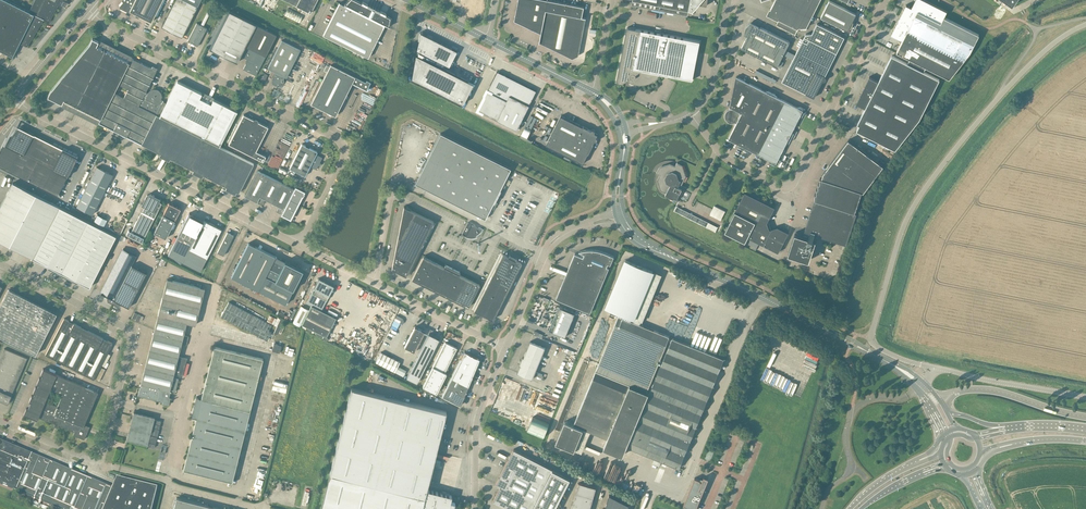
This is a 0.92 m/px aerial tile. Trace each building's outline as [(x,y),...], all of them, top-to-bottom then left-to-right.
[(12,56),(19,43),(27,47),(43,19),(49,22),(58,5),(61,7),(62,5),(65,6),(67,3),(64,1),(65,0),(34,0),(28,11),(6,0),(0,0),(0,50),(12,56)] [(151,21),(154,15),(157,16),(165,0),(122,0),(123,1),(120,5),(119,6),(119,7),(120,8),(131,14),(132,14),(133,14),(133,13),(134,13),(151,21)] [(161,27),(167,29),(167,30),(170,31),(171,34),(174,34),(177,35),(182,37),(200,0),(175,0),(161,27)] [(274,8),(297,19),(307,0),(278,0),(274,8)] [(323,35),(368,57),(384,24),(388,26),(390,18),(385,15),(386,14),(362,2),(361,4),(354,0),(349,0),(345,4),(346,5),(346,6),(339,2),(323,35)] [(473,10),(475,0),(453,0),(473,10)] [(514,20),(541,33),(539,43),(540,43),(572,58),(579,55),(586,19),(586,18),(586,17),(582,17),(584,6),(550,0),(518,0),(514,20)] [(687,15),(688,9),(693,10),(698,4),(706,5),(707,0),(632,0),(632,4),(687,15)] [(770,9),(781,14),(778,20),(797,30),(798,27),(806,27),(820,0),(775,0),(770,9)] [(856,14),(829,0),(820,17),(847,30),(856,14)] [(890,34),(902,40),(896,52),(910,58),(915,61),(926,66),(949,78),(970,52),(979,34),(943,16),(946,11),(925,0),(915,0),(911,7),(906,4),(890,34)] [(229,10),(209,48),(237,62),(245,46),(249,47),(244,57),(248,59),(243,69),(256,75),(261,65),(265,56),(276,34),(256,24),(229,10)] [(187,41),(197,46),(207,28),(203,26),(210,13),(207,12),(201,25),(196,23),(187,41)] [(747,36),(741,48),(777,66),(783,54),(785,50),(790,41),(760,27),(759,28),(758,27),(759,26),(750,22),(746,27),(744,34),(747,36)] [(793,59),(781,81),(814,97),(822,81),(822,80),(824,76),(825,76),(836,52),(844,37),(817,23),(812,33),(805,34),(804,36),(795,55),(793,59)] [(616,82),(621,83),(626,80),(630,82),(631,83),(636,84),(638,84),(641,84),(643,84),(645,84),(648,83),(651,82),(653,80),(655,79),(657,77),(658,76),(660,73),(692,79),(699,41),(627,27),(616,82)] [(420,32),(416,50),(449,66),(456,51),(420,32)] [(48,95),(48,96),(48,97),(62,104),(64,99),(76,106),(101,118),(98,122),(104,125),(118,132),(121,134),(144,145),(161,113),(143,104),(150,90),(149,91),(148,92),(146,91),(156,70),(151,68),(131,58),(129,62),(104,50),(96,45),(98,41),(92,38),(92,37),(92,38),(92,39),(91,39),(91,40),(91,41),(90,42),(89,43),(88,45),(51,90),(50,91),(50,92),(49,93),(49,94),(48,95)] [(299,57),(301,53),(298,52),(300,49),(282,40),(267,68),(276,72),(272,80),(274,84),(278,86),(282,85),(284,81),(283,79),(285,76),(286,77),(297,56),(299,57)] [(785,50),(783,54),(793,59),(795,55),(785,50)] [(415,54),(411,78),(462,104),(473,83),(415,54)] [(857,103),(855,103),(856,104),(865,108),(857,124),(859,125),(856,130),(895,149),(919,119),(939,79),(923,71),(924,69),(926,66),(915,61),(910,58),(908,61),(907,63),(894,56),(891,55),(878,81),(870,77),(869,76),(869,78),(857,103)] [(330,64),(311,103),(335,115),(352,82),(366,89),(370,82),(366,80),(365,82),(355,76),(330,64)] [(497,71),(478,110),(516,129),(536,90),(497,71)] [(730,107),(733,108),(732,108),(731,109),(730,109),(729,109),(728,109),(727,110),(726,111),(725,112),(725,113),(725,115),(724,116),(725,117),(725,119),(726,120),(727,121),(728,122),(729,122),(730,123),(732,123),(733,123),(734,123),(735,122),(736,123),(728,139),(741,145),(740,146),(747,150),(748,149),(772,161),(771,162),(777,165),(779,160),(778,159),(787,140),(789,141),(792,133),(791,133),(801,114),(802,114),(805,109),(799,106),(799,108),(774,96),(775,94),(768,91),(767,92),(736,76),(730,107)] [(150,90),(143,104),(161,113),(144,145),(150,148),(239,193),(239,191),(253,163),(219,146),(221,143),(237,111),(215,100),(213,99),(211,103),(199,97),(202,93),(182,83),(177,81),(166,103),(163,101),(163,100),(161,99),(161,98),(161,97),(162,96),(162,95),(161,94),(161,93),(161,92),(160,91),(159,90),(158,89),(157,89),(156,89),(155,89),(154,88),(153,89),(151,89),(150,90)] [(228,144),(229,144),(263,161),(265,156),(256,151),(268,127),(258,121),(258,120),(257,119),(256,118),(255,118),(254,119),(253,119),(243,114),(228,144)] [(547,135),(543,142),(547,143),(546,145),(573,158),(579,161),(583,163),(588,154),(593,144),(594,141),(596,141),(597,140),(597,138),(596,137),(595,132),(595,131),(594,130),(592,129),(591,130),(588,129),(583,126),(561,115),(550,136),(547,135)] [(0,151),(0,167),(57,195),(77,157),(32,134),(28,132),(28,129),(23,129),(23,130),(18,127),(8,140),(6,139),(0,151)] [(425,189),(485,218),(490,208),(493,210),(505,185),(502,183),(510,168),(440,133),(415,183),(425,189)] [(848,139),(823,173),(821,178),(820,178),(819,183),(818,183),(818,188),(816,188),(816,193),(815,193),(814,199),(804,230),(805,230),(803,236),(795,233),(788,253),(808,260),(815,239),(816,234),(844,243),(841,250),(844,251),(846,244),(856,212),(855,211),(861,191),(863,192),(883,165),(848,139)] [(289,168),(305,175),(310,166),(316,169),(318,165),(319,166),(321,163),(319,162),(322,157),(316,154),(317,151),(302,143),(289,168)] [(665,194),(670,197),(676,200),(679,201),(678,200),(683,190),(684,190),(686,187),(681,185),(685,176),(682,165),(677,162),(675,166),(670,163),(659,167),(657,172),(660,174),(658,179),(661,190),(666,192),(665,194)] [(97,166),(76,206),(92,214),(113,175),(97,166)] [(258,168),(244,196),(291,219),(305,191),(258,168)] [(86,170),(80,182),(83,183),(89,171),(86,170)] [(32,258),(59,206),(12,182),(0,206),(0,241),(32,258)] [(749,237),(751,238),(748,243),(756,247),(758,242),(778,252),(788,232),(777,226),(771,228),(770,229),(767,221),(774,207),(745,192),(736,209),(737,210),(736,212),(735,211),(725,231),(745,241),(748,235),(750,236),(749,237)] [(129,229),(126,234),(142,242),(142,241),(143,237),(144,238),(154,218),(161,203),(159,201),(160,198),(152,194),(151,194),(150,194),(149,194),(148,194),(147,194),(146,195),(146,196),(145,196),(141,205),(144,206),(141,212),(131,231),(128,230),(129,229)] [(175,219),(180,208),(169,203),(163,213),(154,232),(165,238),(175,219)] [(59,206),(32,258),(49,266),(48,267),(77,282),(78,281),(89,287),(116,235),(90,222),(59,206)] [(433,221),(404,206),(403,207),(392,268),(406,275),(433,221)] [(674,211),(701,224),(716,232),(718,227),(676,206),(674,211)] [(710,215),(721,220),(725,211),(715,206),(710,215)] [(181,228),(168,254),(186,263),(197,240),(207,221),(203,220),(203,221),(188,214),(181,228)] [(197,240),(186,263),(200,271),(212,248),(221,229),(207,221),(197,240)] [(468,222),(462,233),(465,235),(465,236),(466,236),(468,237),(469,237),(471,237),(472,237),(474,237),(476,237),(475,235),(476,235),(477,234),(479,233),(480,232),(480,231),(481,230),(482,229),(468,222)] [(227,232),(214,258),(222,263),(235,236),(227,232)] [(285,304),(294,288),(303,270),(284,260),(274,255),(248,242),(231,276),(285,304)] [(123,248),(100,292),(109,297),(107,301),(119,307),(121,303),(128,307),(146,272),(131,264),(136,255),(123,248)] [(570,264),(556,298),(590,312),(609,267),(607,266),(608,263),(610,264),(614,256),(606,253),(603,252),(601,251),(598,250),(595,250),(592,250),(588,250),(583,250),(579,251),(584,254),(583,257),(575,253),(570,264)] [(502,253),(491,274),(501,279),(497,286),(507,291),(521,263),(515,260),(516,258),(509,254),(508,256),(502,253)] [(411,278),(426,285),(437,263),(423,256),(411,278)] [(565,421),(556,442),(574,450),(583,429),(607,438),(604,447),(623,455),(626,447),(663,462),(662,464),(662,465),(666,466),(667,463),(679,468),(723,359),(724,359),(717,356),(672,337),(671,340),(668,338),(669,336),(632,321),(633,317),(634,318),(653,271),(625,260),(606,306),(620,312),(619,315),(618,315),(598,365),(573,425),(565,421)] [(437,263),(426,285),(440,292),(452,267),(445,264),(444,266),(437,263)] [(452,267),(440,292),(454,299),(465,277),(459,273),(460,271),(452,267)] [(474,310),(493,319),(507,291),(497,286),(501,279),(491,274),(474,310)] [(465,277),(454,299),(468,307),(479,284),(465,277)] [(333,285),(319,278),(314,287),(306,302),(311,305),(301,324),(326,336),(336,317),(321,310),(329,294),(333,285)] [(140,387),(138,395),(162,401),(162,403),(168,405),(170,397),(169,397),(170,391),(175,392),(178,378),(173,377),(174,373),(182,375),(187,358),(178,356),(181,344),(187,345),(189,337),(183,335),(186,325),(188,326),(188,323),(195,325),(204,288),(167,279),(154,330),(140,383),(142,384),(141,387),(140,387)] [(36,345),(51,315),(0,288),(0,326),(36,345)] [(301,305),(292,322),(300,326),(309,309),(301,305)] [(559,307),(549,330),(565,336),(575,313),(566,310),(559,307)] [(45,354),(65,364),(83,328),(64,318),(45,354)] [(424,331),(415,326),(404,347),(414,352),(424,331)] [(83,328),(65,364),(94,379),(112,343),(83,328)] [(429,333),(406,377),(417,383),(439,338),(429,333)] [(436,392),(446,373),(444,372),(456,347),(445,341),(432,366),(423,386),(436,392)] [(520,365),(517,372),(517,373),(532,379),(545,347),(530,341),(523,357),(522,356),(519,364),(520,365)] [(272,350),(280,352),(281,345),(277,344),(278,344),(274,343),(272,350)] [(232,481),(263,358),(214,346),(201,398),(196,396),(191,416),(196,418),(183,469),(232,481)] [(8,403),(12,394),(27,358),(4,348),(0,358),(0,400),(8,403)] [(375,361),(394,371),(400,361),(381,351),(375,361)] [(464,351),(460,359),(468,363),(472,355),(464,351)] [(460,359),(456,368),(472,376),(479,359),(472,355),(468,363),(460,359)] [(456,368),(451,377),(468,386),(472,376),(456,368)] [(31,395),(29,401),(31,402),(28,409),(26,408),(24,413),(37,419),(38,416),(39,416),(74,431),(74,432),(73,435),(84,439),(88,431),(82,429),(84,424),(98,392),(56,374),(43,369),(40,374),(42,375),(41,378),(39,377),(37,383),(39,384),(37,387),(35,386),(33,392),(35,393),(33,396),(31,395)] [(451,377),(446,386),(464,395),(468,386),(451,377)] [(442,396),(460,405),(464,395),(446,386),(442,396)] [(320,508),(421,508),(422,505),(440,508),(448,508),(449,505),(453,506),(454,502),(450,501),(451,495),(426,489),(446,411),(351,387),(320,508)] [(130,426),(126,440),(147,446),(151,431),(154,417),(133,412),(130,426)] [(533,416),(527,430),(543,437),(549,423),(533,416)] [(117,479),(112,489),(32,455),(0,442),(0,483),(17,490),(16,491),(37,500),(37,499),(60,508),(152,508),(157,489),(117,479)] [(501,486),(493,500),(511,508),(554,508),(570,478),(553,469),(513,449),(496,483),(501,486)] [(685,501),(684,505),(691,508),(692,508),(696,508),(708,478),(704,476),(703,479),(701,478),(700,480),(695,478),(685,501)] [(596,488),(579,483),(571,508),(590,508),(596,488)] [(604,484),(602,487),(607,489),(610,491),(613,493),(615,490),(604,484)] [(615,491),(614,493),(625,499),(626,496),(615,491)] [(608,493),(604,508),(628,508),(629,504),(608,493)] [(176,497),(173,508),(223,508),(176,497)]
